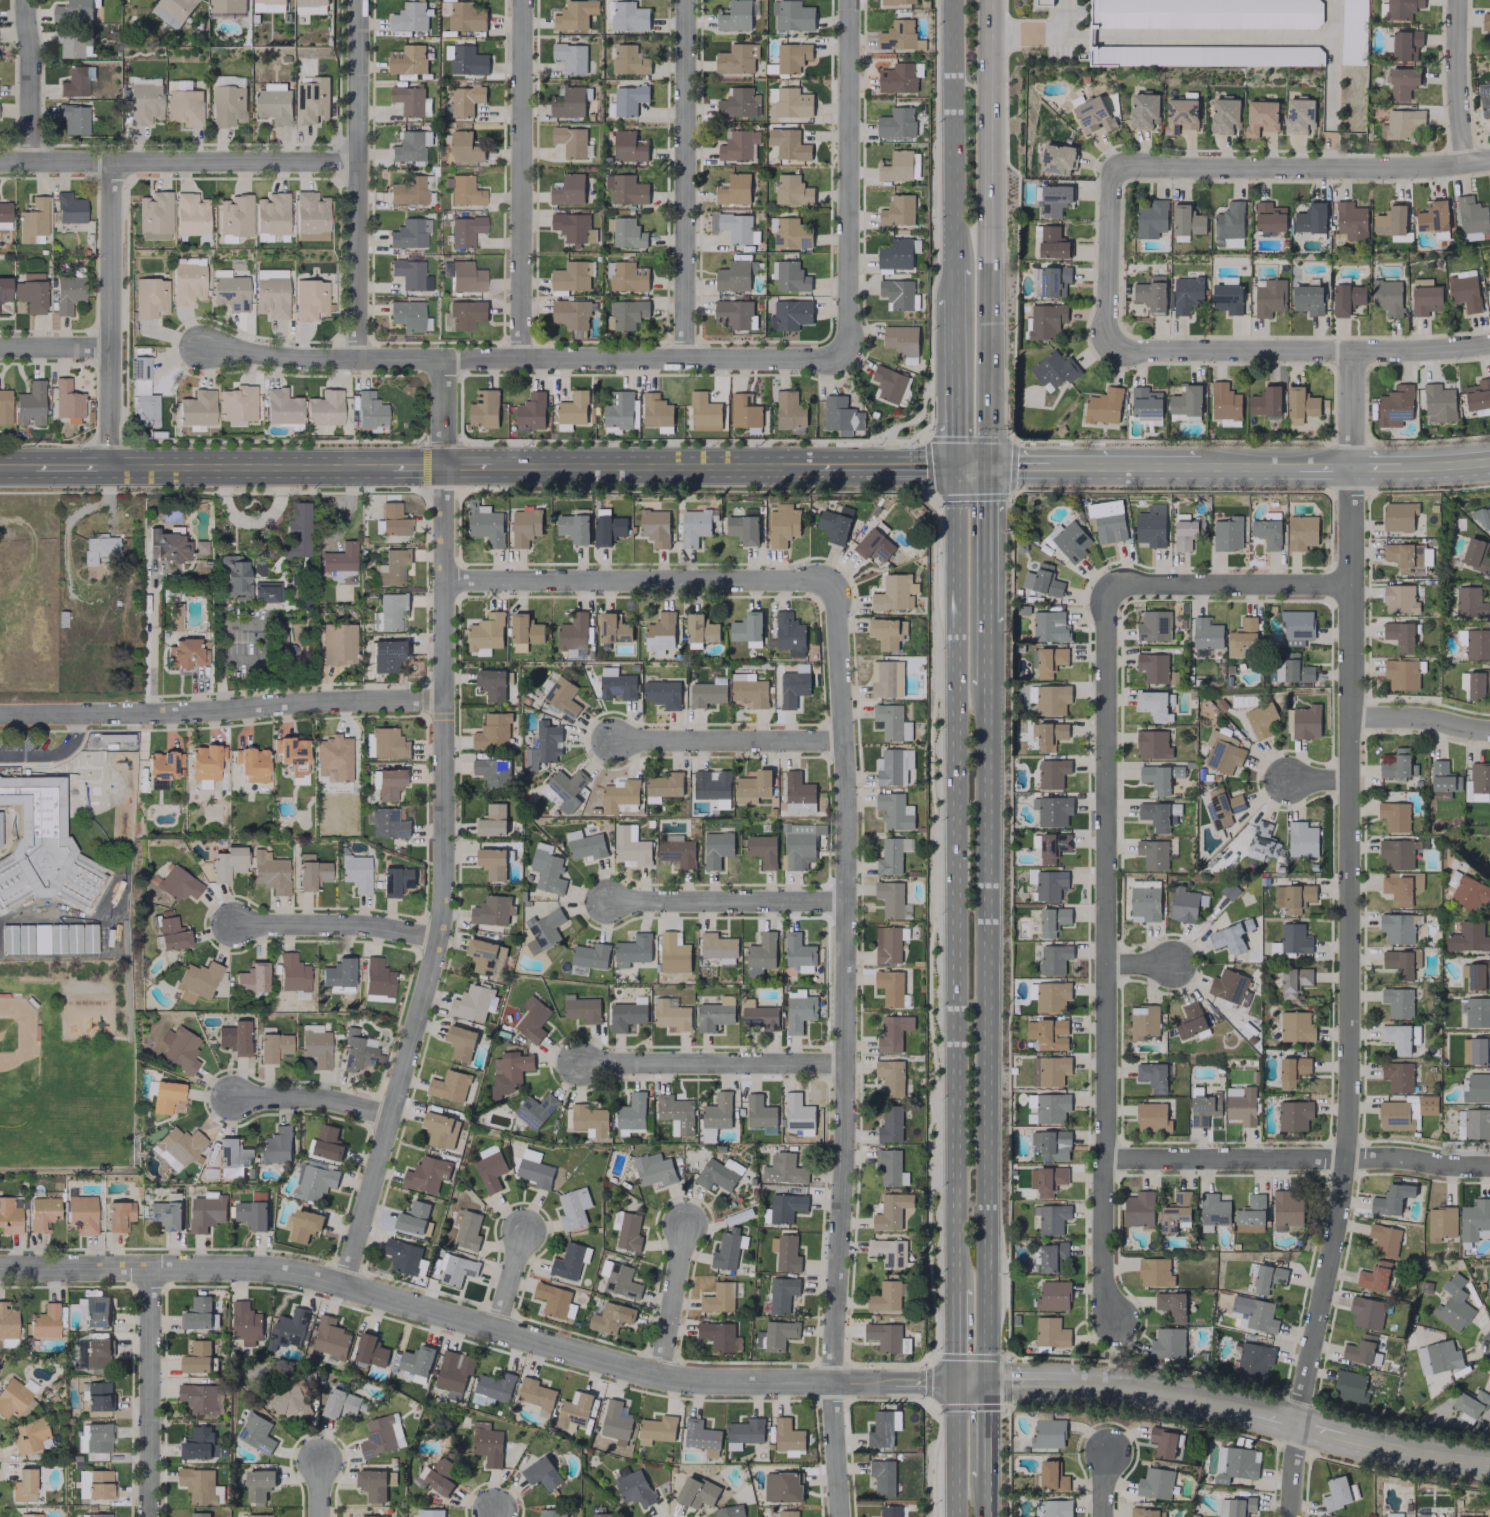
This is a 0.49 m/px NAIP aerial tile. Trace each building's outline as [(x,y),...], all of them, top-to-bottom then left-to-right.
[(53,21),(92,22),(92,0),(68,0),(68,6),(53,5),(53,21)] [(199,0),(158,0),(150,11),(176,30),(199,0)] [(245,0),(209,0),(208,12),(245,13),(245,0)] [(253,11),(285,12),(285,0),(253,0),(253,11)] [(587,29),(587,14),(598,14),(597,0),(563,1),(563,15),(552,15),(553,30),(587,29)] [(750,0),(729,0),(729,15),(717,14),(716,29),(750,30),(750,0)] [(814,7),(800,7),(800,1),(771,0),(771,15),(776,15),(775,30),(813,31),(814,7)] [(1089,28),(1321,29),(1321,0),(1089,0),(1089,28)] [(1341,64),(1366,65),(1367,0),(1343,0),(1341,64)] [(1386,19),(1412,20),(1413,7),(1423,8),(1423,0),(1387,0),(1386,19)] [(428,31),(428,9),(424,9),(424,2),(401,1),(401,14),(389,14),(388,30),(428,31)] [(486,34),(485,8),(472,8),(472,1),(449,2),(449,35),(486,34)] [(635,8),(635,1),(610,2),(610,31),(649,30),(648,8),(635,8)] [(1482,13),(1481,31),(1488,31),(1487,45),(1489,45),(1489,14),(1482,13)] [(914,19),(889,19),(889,33),(877,32),(877,48),(914,49),(914,19)] [(61,43),(60,57),(84,58),(85,46),(92,46),(92,29),(54,28),(54,42),(61,43)] [(1422,31),(1393,31),(1393,61),(1416,61),(1416,47),(1422,47),(1422,31)] [(715,52),(715,73),(753,73),(753,59),(757,59),(758,44),(729,43),(729,53),(715,52)] [(425,73),(425,44),(402,45),(402,51),(388,52),(388,74),(425,73)] [(586,44),(552,44),(552,60),(563,59),(563,74),(586,74),(586,44)] [(777,44),(776,73),(801,74),(801,59),(811,59),(811,44),(777,44)] [(474,45),(450,45),(451,74),(487,74),(487,54),(474,54),(474,45)] [(636,45),(613,45),(613,74),(650,74),(650,56),(636,55),(636,45)] [(1323,65),(1323,46),(1089,46),(1089,65),(1323,65)] [(878,69),(878,93),(916,92),(916,77),(922,77),(921,63),(892,63),(893,69),(878,69)] [(58,95),(86,95),(86,79),(93,79),(93,66),(66,66),(66,81),(58,81),(58,95)] [(1419,87),(1419,69),(1390,69),(1390,101),(1409,101),(1409,87),(1419,87)] [(328,76),(310,77),(310,83),(295,83),(295,124),(316,124),(316,118),(328,117),(328,76)] [(190,90),(190,81),(166,80),(166,90),(190,90)] [(1476,84),(1482,121),(1489,120),(1489,82),(1476,84)] [(291,90),(285,90),(285,83),(263,83),(264,90),(255,90),(256,117),(270,116),(270,126),(291,125),(291,90)] [(161,84),(129,84),(129,125),(150,124),(150,118),(162,118),(161,84)] [(244,121),(245,86),(212,86),(212,127),(233,127),(233,121),(244,121)] [(583,117),(584,86),(563,86),(562,102),(550,102),(550,117),(583,117)] [(648,86),(614,87),(614,116),(636,116),(636,102),(648,102),(648,86)] [(401,115),(430,116),(430,98),(423,98),(424,87),(389,87),(389,102),(402,102),(401,115)] [(473,117),(473,102),(484,103),(485,88),(451,87),(450,117),(473,117)] [(752,87),(731,87),(731,97),(716,98),(716,117),(754,116),(754,104),(759,104),(759,94),(752,95),(752,87)] [(812,116),(812,94),(798,94),(798,87),(768,88),(768,117),(812,116)] [(201,90),(166,91),(167,121),(181,121),(181,126),(202,125),(201,90)] [(1151,129),(1151,123),(1158,124),(1158,95),(1131,94),(1130,129),(1151,129)] [(1084,135),(1101,128),(1102,132),(1114,127),(1100,95),(1072,107),(1084,135)] [(1239,99),(1212,99),(1211,133),(1232,134),(1232,129),(1239,129),(1239,99)] [(1313,99),(1286,99),(1285,133),(1307,133),(1307,123),(1313,124),(1313,99)] [(1197,100),(1165,100),(1165,135),(1178,135),(1178,129),(1197,129),(1197,100)] [(1277,102),(1246,101),(1246,137),(1258,138),(1259,131),(1277,132),(1277,102)] [(63,134),(87,134),(87,105),(57,104),(57,119),(63,120),(63,134)] [(890,117),(877,116),(876,137),(914,138),(914,108),(891,107),(890,117)] [(1379,124),(1379,139),(1415,139),(1415,127),(1424,127),(1424,110),(1386,110),(1386,124),(1379,124)] [(564,158),(586,158),(585,127),(551,128),(552,143),(563,143),(564,158)] [(799,129),(768,129),(767,145),(776,146),(776,159),(810,160),(811,144),(798,144),(799,129)] [(483,163),(483,147),(471,147),(471,131),(450,130),(450,162),(483,163)] [(635,130),(613,130),(614,161),(648,160),(647,140),(635,140),(635,130)] [(754,159),(754,144),(759,144),(759,130),(725,131),(725,145),(717,145),(718,160),(754,159)] [(430,131),(398,131),(398,145),(389,145),(389,161),(424,160),(424,145),(430,145),(430,131)] [(1074,169),(1077,147),(1043,144),(1040,172),(1069,175),(1069,169),(1074,169)] [(912,181),(912,150),(890,150),(890,166),(878,166),(877,180),(912,181)] [(749,204),(749,173),(728,173),(728,184),(715,184),(715,203),(749,204)] [(388,183),(388,203),(426,204),(426,190),(430,190),(430,175),(403,174),(403,184),(388,183)] [(484,204),(484,189),(473,189),(473,175),(451,174),(450,204),(484,204)] [(583,174),(562,174),(562,184),(549,184),(549,204),(583,204),(583,174)] [(609,203),(648,204),(648,183),(634,183),(634,175),(605,174),(605,189),(610,189),(609,203)] [(813,188),(800,187),(800,174),(776,174),(775,204),(813,204),(813,188)] [(1060,218),(1061,204),(1071,205),(1072,186),(1041,186),(1041,217),(1060,218)] [(327,198),(315,198),(315,190),(294,191),(295,240),(327,239),(327,198)] [(84,222),(85,198),(69,198),(70,192),(56,191),(56,222),(84,222)] [(170,191),(150,191),(150,197),(138,197),(138,239),(170,239),(170,191)] [(207,234),(207,202),(195,202),(195,193),(175,192),(174,234),(207,234)] [(287,192),(266,192),(266,199),(255,199),(254,233),(287,234),(287,192)] [(251,195),(229,194),(229,200),(217,200),(217,235),(250,235),(251,195)] [(46,195),(30,196),(31,211),(17,211),(18,243),(41,242),(41,234),(46,234),(46,195)] [(913,195),(888,195),(889,209),(879,209),(879,224),(913,224),(913,195)] [(1487,204),(1472,205),(1472,195),(1458,196),(1459,240),(1482,240),(1482,233),(1488,233),(1487,204)] [(1136,207),(1136,239),(1157,238),(1157,231),(1167,231),(1167,199),(1150,199),(1150,206),(1136,207)] [(1416,232),(1448,230),(1447,200),(1428,201),(1428,212),(1415,212),(1416,232)] [(1214,238),(1243,239),(1243,201),(1226,201),(1226,212),(1214,212),(1214,238)] [(1285,207),(1271,207),(1271,201),(1255,202),(1255,231),(1285,231),(1285,207)] [(1353,207),(1353,201),(1336,201),(1337,240),(1367,239),(1366,207),(1353,207)] [(10,229),(9,202),(0,202),(0,229),(10,229)] [(1293,233),(1326,232),(1325,202),(1307,202),(1307,213),(1292,213),(1293,233)] [(1406,205),(1387,204),(1386,215),(1373,215),(1373,234),(1405,235),(1406,205)] [(589,214),(550,214),(550,230),(562,230),(562,243),(572,243),(572,249),(579,248),(579,243),(596,242),(595,229),(589,229),(589,214)] [(751,244),(750,214),(717,215),(717,229),(729,229),(729,244),(751,244)] [(387,247),(425,248),(425,232),(429,232),(429,218),(401,217),(401,229),(387,228),(387,247)] [(485,217),(451,217),(450,247),(472,247),(473,232),(484,232),(485,217)] [(637,218),(613,217),(612,247),(646,247),(647,232),(636,232),(637,218)] [(797,217),(769,218),(769,232),(773,232),(773,249),(811,248),(811,224),(797,224),(797,217)] [(1069,258),(1069,239),(1059,239),(1059,226),(1039,225),(1039,258),(1069,258)] [(877,268),(911,269),(911,238),(890,238),(890,247),(877,247),(877,268)] [(423,260),(389,260),(389,275),(401,275),(401,290),(430,290),(430,276),(423,275),(423,260)] [(450,291),(484,291),(484,269),(471,269),(471,261),(451,260),(450,291)] [(715,269),(715,291),(749,290),(748,260),(727,260),(727,269),(715,269)] [(588,290),(589,275),(593,275),(593,261),(564,261),(564,270),(550,270),(550,290),(588,290)] [(634,261),(611,262),(612,291),(648,291),(647,268),(634,268),(634,261)] [(810,275),(800,275),(800,261),(776,261),(776,290),(810,291),(810,275)] [(204,264),(171,265),(171,305),(192,304),(192,299),(204,298),(204,264)] [(1064,297),(1065,282),(1070,282),(1071,267),(1033,267),(1032,296),(1064,297)] [(45,273),(22,272),(21,282),(14,282),(14,299),(26,299),(25,313),(44,314),(45,273)] [(1164,275),(1149,275),(1149,283),(1132,284),(1133,302),(1147,301),(1147,314),(1165,314),(1164,275)] [(1447,279),(1450,304),(1463,302),(1465,314),(1480,312),(1475,275),(1447,279)] [(84,302),(84,277),(56,276),(55,315),(70,316),(71,301),(84,302)] [(247,276),(211,277),(212,303),(227,303),(227,312),(247,312),(247,276)] [(10,301),(9,277),(0,278),(0,302),(10,301)] [(254,278),(255,313),(265,313),(265,319),(287,318),(286,277),(254,278)] [(1173,316),(1190,315),(1190,306),(1203,306),(1202,277),(1173,278),(1173,316)] [(167,313),(167,278),(134,279),(135,319),(155,318),(155,313),(167,313)] [(1254,286),(1255,318),(1271,318),(1271,311),(1286,311),(1285,279),(1263,279),(1263,286),(1254,286)] [(1441,286),(1431,286),(1431,279),(1411,279),(1412,317),(1427,316),(1427,311),(1442,311),(1441,286)] [(327,315),(326,280),(294,280),(295,321),(315,321),(315,315),(327,315)] [(913,280),(878,280),(878,295),(889,296),(889,310),(917,310),(917,295),(912,294),(913,280)] [(1372,281),(1372,308),(1385,308),(1385,318),(1401,318),(1401,280),(1372,281)] [(1227,315),(1241,315),(1242,286),(1212,285),(1212,309),(1227,310),(1227,315)] [(1351,317),(1352,304),(1365,305),(1365,286),(1333,285),(1332,317),(1351,317)] [(1322,316),(1322,286),(1293,286),(1292,311),(1306,311),(1306,315),(1322,316)] [(552,323),(565,324),(565,330),(574,330),(574,338),(588,338),(589,301),(552,300),(552,323)] [(649,317),(648,300),(610,301),(611,331),(637,330),(636,317),(649,317)] [(750,330),(751,301),(714,300),(714,322),(727,323),(727,329),(750,330)] [(812,325),(812,301),(772,300),(771,330),(797,330),(798,324),(812,325)] [(423,318),(423,301),(388,301),(388,323),(401,323),(401,331),(429,331),(429,318),(423,318)] [(473,321),(487,322),(487,301),(450,301),(449,330),(472,330),(473,321)] [(1066,304),(1029,305),(1030,339),(1058,339),(1058,322),(1067,322),(1066,304)] [(917,326),(882,326),(883,348),(896,347),(896,357),(917,357),(917,326)] [(1081,374),(1069,355),(1062,360),(1054,349),(1028,367),(1046,393),(1065,380),(1067,383),(1081,374)] [(148,356),(131,356),(131,381),(148,381),(148,356)] [(871,379),(880,383),(875,396),(897,405),(908,377),(876,364),(871,379)] [(83,417),(83,392),(69,392),(69,377),(54,377),(54,417),(83,417)] [(1489,407),(1489,377),(1476,380),(1477,385),(1462,387),(1467,411),(1489,407)] [(43,425),(43,379),(28,379),(28,393),(14,393),(15,425),(29,425),(43,425)] [(1240,392),(1228,392),(1227,381),(1211,381),(1211,420),(1240,419),(1240,392)] [(1168,420),(1200,421),(1201,384),(1179,383),(1179,396),(1168,395),(1168,420)] [(1401,427),(1401,420),(1411,420),(1412,384),(1395,383),(1394,394),(1378,393),(1377,427),(1401,427)] [(1454,388),(1440,389),(1440,383),(1424,383),(1425,422),(1455,422),(1454,388)] [(255,420),(254,385),(236,385),(236,389),(219,390),(219,420),(255,420)] [(1319,397),(1305,397),(1305,385),(1287,385),(1287,425),(1302,424),(1302,416),(1319,415),(1319,397)] [(1083,420),(1118,424),(1122,388),(1105,386),(1104,396),(1086,394),(1083,420)] [(1161,392),(1147,392),(1147,387),(1132,386),(1131,419),(1161,419),(1161,392)] [(1280,415),(1280,387),(1261,386),(1261,396),(1248,395),(1247,415),(1280,415)] [(266,423),(301,423),(301,397),(286,397),(285,387),(265,388),(266,423)] [(0,389),(0,424),(10,424),(10,390),(0,389)] [(214,389),(193,389),(193,398),(178,398),(178,424),(213,425),(214,389)] [(341,424),(341,389),(321,389),(320,398),(305,398),(305,424),(341,424)] [(556,402),(557,424),(587,423),(586,389),(571,390),(571,401),(556,402)] [(385,402),(372,401),(373,390),(357,390),(356,430),(378,430),(378,426),(385,426),(385,402)] [(498,427),(498,390),(475,390),(475,404),(469,404),(468,427),(498,427)] [(721,403),(706,403),(706,391),(691,390),(690,430),(720,431),(721,403)] [(797,390),(776,391),(777,428),(806,428),(806,405),(797,405),(797,390)] [(545,428),(544,391),(528,391),(528,403),(515,403),(516,428),(545,428)] [(603,405),(603,428),(633,428),(632,391),(616,391),(616,404),(603,405)] [(673,402),(658,401),(658,392),(644,392),(643,426),(672,427),(673,402)] [(751,393),(731,393),(730,426),(761,427),(762,406),(751,405),(751,393)] [(157,395),(134,394),(133,426),(157,427),(157,395)] [(824,395),(824,430),(838,430),(838,436),(851,436),(851,430),(863,430),(864,410),(845,410),(846,395),(824,395)] [(467,536),(487,536),(487,549),(503,549),(503,512),(489,512),(489,506),(476,506),(476,499),(466,499),(467,536)] [(1126,540),(1120,499),(1085,504),(1089,531),(1095,530),(1097,544),(1126,540)] [(308,556),(308,502),(288,502),(287,542),(281,542),(281,556),(308,556)] [(399,502),(380,502),(380,534),(409,535),(410,516),(399,515),(399,502)] [(1418,503),(1384,503),(1383,531),(1413,531),(1413,514),(1418,514),(1418,503)] [(798,538),(799,509),(791,509),(791,504),(775,504),(775,511),(769,511),(768,549),(786,549),(786,538),(798,538)] [(1135,513),(1135,543),(1146,542),(1146,548),(1164,548),(1164,504),(1147,504),(1147,513),(1135,513)] [(843,547),(853,509),(840,505),(838,514),(820,510),(816,527),(828,531),(825,542),(843,547)] [(1469,513),(1472,521),(1478,519),(1482,532),(1489,530),(1489,533),(1489,506),(1469,513)] [(626,517),(608,518),(608,509),(594,510),(595,547),(611,547),(611,538),(626,538),(626,517)] [(541,537),(540,510),(512,510),(512,549),(528,548),(528,538),(541,537)] [(652,549),(669,549),(668,510),(639,510),(640,538),(652,538),(652,549)] [(710,535),(710,510),(681,510),(681,549),(697,548),(696,536),(710,535)] [(588,515),(556,515),(556,535),(570,535),(570,546),(589,545),(588,515)] [(1241,550),(1241,515),(1229,516),(1229,521),(1212,521),(1213,551),(1241,550)] [(725,516),(726,536),(738,535),(739,546),(758,546),(757,516),(725,516)] [(1317,516),(1287,516),(1287,551),(1305,551),(1305,545),(1316,545),(1317,516)] [(1060,529),(1058,525),(1046,534),(1071,566),(1086,554),(1082,548),(1090,542),(1072,519),(1060,529)] [(1280,520),(1250,520),(1250,537),(1264,537),(1264,551),(1280,551),(1280,520)] [(1174,552),(1190,552),(1190,537),(1203,538),(1204,521),(1174,521),(1174,552)] [(865,560),(871,553),(883,563),(896,547),(871,527),(853,550),(865,560)] [(189,541),(182,541),(182,533),(157,533),(157,544),(148,544),(148,560),(189,560),(189,541)] [(118,535),(96,535),(96,537),(83,538),(84,565),(95,565),(95,558),(108,558),(108,552),(118,552),(118,535)] [(1486,573),(1489,561),(1489,560),(1481,558),(1486,543),(1469,537),(1460,564),(1486,573)] [(355,570),(355,540),(341,540),(341,552),(320,552),(320,570),(355,570)] [(206,541),(194,541),(194,549),(206,549),(206,541)] [(384,564),(376,564),(376,585),(404,585),(404,564),(410,564),(410,549),(385,549),(384,564)] [(248,560),(240,561),(240,555),(220,556),(221,598),(249,597),(248,560)] [(257,564),(253,565),(253,576),(263,575),(262,556),(257,557),(257,564)] [(1064,582),(1051,579),(1054,565),(1038,562),(1035,574),(1024,571),(1020,588),(1061,598),(1064,582)] [(353,570),(329,571),(329,582),(353,582),(353,570)] [(883,574),(883,593),(871,593),(871,610),(912,609),(912,594),(917,594),(917,583),(910,583),(910,574),(883,574)] [(277,602),(277,582),(253,581),(253,602),(277,602)] [(1418,613),(1418,601),(1414,601),(1414,585),(1383,585),(1384,613),(1418,613)] [(1479,587),(1456,587),(1456,617),(1487,618),(1488,602),(1479,602),(1479,587)] [(379,593),(379,630),(399,630),(399,610),(407,610),(407,593),(379,593)] [(180,630),(181,603),(169,603),(168,630),(180,630)] [(586,650),(587,611),(571,611),(571,624),(558,624),(557,649),(586,650)] [(674,649),(673,611),(658,611),(658,623),(645,623),(645,653),(664,653),(664,649),(674,649)] [(729,640),(746,641),(746,647),(761,647),(761,612),(743,611),(743,622),(730,622),(729,640)] [(804,622),(792,622),(791,611),(775,611),(776,649),(789,649),(789,657),(805,657),(804,622)] [(1070,641),(1069,624),(1064,624),(1064,611),(1032,612),(1033,642),(1070,641)] [(1170,611),(1142,611),(1142,622),(1137,622),(1137,641),(1170,641),(1170,611)] [(1313,611),(1278,611),(1278,623),(1283,623),(1284,646),(1304,646),(1304,640),(1313,640),(1313,611)] [(468,624),(467,649),(503,649),(503,612),(487,612),(487,620),(477,619),(477,625),(468,624)] [(544,642),(543,624),(530,624),(530,613),(511,613),(512,643),(544,642)] [(631,642),(631,623),(619,623),(620,613),(599,613),(598,642),(631,642)] [(719,642),(718,624),(706,624),(706,613),(686,614),(687,642),(719,642)] [(1227,630),(1227,657),(1256,656),(1255,616),(1240,617),(1241,630),(1227,630)] [(1193,648),(1222,649),(1222,624),(1208,624),(1208,617),(1193,617),(1193,648)] [(897,640),(906,640),(906,620),(868,619),(868,638),(878,638),(878,651),(897,651),(897,640)] [(1413,653),(1414,623),(1383,622),(1383,639),(1396,640),(1396,653),(1413,653)] [(355,624),(321,623),(320,663),(355,664),(355,624)] [(1466,660),(1489,659),(1489,629),(1465,630),(1466,660)] [(200,638),(173,638),(174,646),(166,646),(167,667),(189,667),(189,664),(200,664),(200,638)] [(372,673),(397,672),(397,660),(406,660),(405,640),(371,641),(372,673)] [(1053,679),(1053,665),(1067,665),(1067,648),(1031,649),(1032,669),(1036,669),(1037,679),(1053,679)] [(1298,653),(1275,652),(1275,682),(1313,683),(1314,666),(1298,666),(1298,653)] [(1168,683),(1167,654),(1135,655),(1136,670),(1143,670),(1143,684),(1168,683)] [(1425,661),(1384,660),(1383,679),(1389,679),(1388,690),(1418,690),(1418,674),(1424,674),(1425,661)] [(896,697),(895,661),(873,661),(873,682),(871,682),(871,698),(896,697)] [(796,672),(779,673),(781,710),(795,710),(795,695),(809,695),(808,664),(796,665),(796,672)] [(600,700),(611,700),(611,694),(619,694),(619,701),(636,700),(635,675),(616,675),(616,667),(599,667),(600,700)] [(505,670),(476,670),(475,689),(485,689),(485,702),(505,703),(505,670)] [(1468,699),(1484,699),(1484,685),(1489,685),(1489,670),(1467,671),(1468,699)] [(569,699),(577,688),(557,675),(541,699),(572,719),(580,707),(569,699)] [(726,703),(725,677),(713,677),(713,683),(689,683),(690,708),(705,708),(705,703),(726,703)] [(679,681),(643,682),(643,704),(663,704),(663,710),(679,710),(679,681)] [(767,681),(730,681),(730,702),(751,702),(751,709),(767,709),(767,681)] [(1036,685),(1036,715),(1064,716),(1065,703),(1070,703),(1071,686),(1036,685)] [(1136,708),(1149,708),(1149,722),(1172,723),(1172,713),(1166,713),(1166,705),(1173,705),(1173,693),(1136,692),(1136,708)] [(1275,733),(1272,726),(1280,721),(1269,700),(1243,714),(1257,742),(1275,733)] [(1319,739),(1319,704),(1308,704),(1308,709),(1286,709),(1285,732),(1291,732),(1291,738),(1319,739)] [(910,741),(911,722),(901,722),(901,705),(873,705),(872,722),(882,722),(882,741),(910,741)] [(482,713),(482,732),(472,732),(472,748),(509,748),(509,713),(482,713)] [(524,749),(524,770),(537,770),(537,762),(559,762),(559,726),(547,726),(547,719),(536,719),(536,749),(524,749)] [(1031,736),(1037,736),(1037,753),(1054,752),(1054,739),(1068,739),(1067,723),(1031,724),(1031,736)] [(398,727),(371,728),(371,757),(409,756),(409,741),(398,741),(398,727)] [(1204,745),(1210,747),(1203,765),(1229,776),(1233,765),(1239,768),(1245,750),(1235,746),(1238,740),(1210,729),(1204,745)] [(1171,758),(1171,747),(1166,747),(1167,731),(1137,730),(1136,758),(1171,758)] [(350,737),(338,737),(338,733),(329,733),(329,739),(315,739),(315,775),(326,775),(326,771),(332,771),(332,781),(350,781),(350,737)] [(306,784),(307,738),(272,737),(272,751),(279,752),(278,763),(291,764),(291,783),(306,784)] [(218,759),(224,759),(224,746),(190,745),(190,779),(218,779),(218,759)] [(1409,765),(1409,747),(1394,748),(1394,755),(1379,755),(1379,777),(1416,777),(1416,765),(1409,765)] [(267,749),(233,749),(233,762),(239,762),(239,774),(245,774),(245,782),(267,782),(267,749)] [(876,785),(906,785),(906,769),(912,769),(913,749),(881,749),(881,758),(877,758),(876,785)] [(167,789),(166,778),(176,778),(175,767),(181,767),(181,752),(148,752),(148,789),(167,789)] [(483,775),(483,787),(509,788),(510,759),(472,758),(472,775),(483,775)] [(1062,789),(1062,774),(1070,774),(1070,760),(1038,760),(1039,790),(1062,789)] [(1450,799),(1450,790),(1460,790),(1460,774),(1447,774),(1447,760),(1432,760),(1432,799),(1450,799)] [(1471,764),(1470,793),(1488,793),(1488,799),(1489,799),(1489,764),(1471,764)] [(1183,767),(1139,766),(1139,782),(1154,783),(1153,795),(1170,796),(1170,777),(1183,777),(1183,767)] [(405,769),(377,769),(376,801),(400,801),(400,786),(405,786),(405,769)] [(566,804),(589,779),(578,769),(568,779),(558,770),(540,790),(550,799),(555,794),(566,804)] [(756,803),(756,797),(771,797),(770,769),(756,769),(756,778),(734,778),(734,804),(756,803)] [(815,812),(814,783),(800,784),(800,770),(785,771),(785,813),(815,812)] [(682,796),(682,772),(668,771),(668,777),(645,777),(645,803),(659,803),(659,796),(682,796)] [(694,799),(730,799),(730,771),(693,771),(694,799)] [(617,803),(638,804),(638,779),(623,779),(623,786),(602,786),(601,815),(616,815),(617,803)] [(1205,806),(1213,831),(1232,824),(1229,814),(1245,809),(1240,794),(1225,799),(1221,787),(1206,792),(1210,804),(1205,806)] [(913,829),(913,805),(904,805),(904,793),(875,794),(875,809),(882,809),(882,830),(913,829)] [(1470,801),(1487,802),(1487,794),(1471,794),(1470,801)] [(1067,826),(1066,815),(1072,815),(1072,797),(1031,798),(1031,810),(1037,810),(1038,827),(1067,826)] [(506,803),(486,803),(486,817),(476,817),(476,836),(505,836),(506,803)] [(1137,820),(1151,819),(1151,834),(1169,833),(1168,815),(1180,815),(1180,803),(1137,804),(1137,820)] [(1409,833),(1409,803),(1377,803),(1377,818),(1385,818),(1385,832),(1409,833)] [(409,821),(397,820),(397,808),(370,807),(369,836),(409,837),(409,821)] [(1272,824),(1256,819),(1245,856),(1262,861),(1264,854),(1277,858),(1281,842),(1268,839),(1272,824)] [(1318,827),(1306,827),(1306,821),(1288,821),(1288,857),(1317,857),(1318,827)] [(825,824),(783,824),(783,870),(806,870),(806,862),(814,862),(814,835),(825,835),(825,824)] [(635,825),(613,825),(614,860),(635,860),(635,867),(650,867),(650,840),(635,841),(635,825)] [(585,861),(606,857),(601,833),(581,837),(579,830),(564,833),(569,860),(584,857),(585,861)] [(704,833),(704,871),(719,870),(719,856),(733,856),(733,833),(704,833)] [(1070,834),(1040,834),(1040,865),(1056,865),(1056,850),(1070,851),(1070,834)] [(775,836),(745,836),(746,856),(760,856),(760,871),(775,870),(775,836)] [(694,841),(682,841),(682,837),(657,837),(658,863),(673,862),(673,869),(695,869),(694,841)] [(882,858),(875,859),(875,875),(901,875),(901,838),(881,838),(882,858)] [(1413,849),(1420,849),(1420,840),(1378,841),(1378,856),(1384,856),(1384,869),(1413,869),(1413,849)] [(1167,841),(1136,841),(1135,855),(1144,855),(1143,871),(1167,871),(1167,841)] [(534,889),(563,895),(566,880),(559,878),(563,858),(549,855),(551,845),(534,842),(528,870),(538,872),(534,889)] [(227,882),(227,872),(244,872),(244,846),(224,846),(224,853),(211,853),(211,882),(227,882)] [(288,895),(287,859),(269,859),(268,849),(252,850),(253,887),(271,886),(272,896),(288,895)] [(505,881),(506,850),(476,849),(476,868),(486,868),(486,881),(505,881)] [(312,853),(298,853),(298,891),(316,891),(316,880),(330,880),(329,862),(312,862),(312,853)] [(369,855),(340,856),(340,881),(353,881),(353,894),(370,894),(369,855)] [(192,899),(202,887),(173,863),(154,885),(176,903),(184,893),(192,899)] [(413,887),(413,868),(381,867),(381,897),(399,897),(400,887),(413,887)] [(1452,870),(1446,884),(1454,888),(1448,901),(1474,913),(1479,902),(1485,905),(1489,894),(1489,888),(1452,870)] [(1068,872),(1036,871),(1036,902),(1059,902),(1059,889),(1067,890),(1068,872)] [(1422,876),(1381,875),(1380,893),(1390,893),(1390,900),(1397,901),(1397,907),(1411,907),(1411,893),(1422,893),(1422,876)] [(903,883),(874,882),(874,899),(882,899),(882,918),(910,919),(910,904),(902,904),(903,883)] [(1194,923),(1198,901),(1205,902),(1206,895),(1182,891),(1183,887),(1173,885),(1167,919),(1194,923)] [(1285,915),(1302,915),(1302,901),(1315,901),(1315,885),(1274,886),(1274,908),(1284,907),(1285,915)] [(1159,921),(1159,887),(1130,887),(1130,921),(1159,921)] [(470,907),(470,924),(507,925),(507,915),(514,915),(515,905),(510,905),(510,896),(482,895),(481,907),(470,907)] [(561,940),(554,927),(566,921),(558,908),(535,921),(532,916),(523,921),(533,939),(525,943),(531,956),(561,940)] [(1070,924),(1070,908),(1040,909),(1040,938),(1056,938),(1056,925),(1070,924)] [(1413,944),(1414,924),(1421,924),(1421,915),(1379,914),(1379,932),(1384,932),(1384,943),(1413,944)] [(160,949),(189,946),(188,928),(176,928),(175,916),(157,917),(160,949)] [(1212,949),(1226,944),(1231,957),(1246,951),(1240,934),(1254,929),(1250,918),(1207,933),(1212,949)] [(1459,921),(1459,934),(1445,934),(1445,950),(1489,951),(1489,936),(1483,936),(1483,921),(1459,921)] [(1280,953),(1312,953),(1311,937),(1303,937),(1303,923),(1280,924),(1280,953)] [(875,964),(900,963),(900,927),(875,927),(875,964)] [(689,973),(690,944),(680,944),(681,932),(661,931),(660,973),(689,973)] [(745,968),(774,969),(775,932),(760,931),(759,945),(746,945),(745,968)] [(815,945),(800,946),(800,931),(784,932),(785,966),(816,965),(815,945)] [(614,943),(614,968),(628,968),(628,962),(651,961),(650,932),(633,933),(633,942),(614,943)] [(700,957),(737,958),(737,938),(716,938),(716,932),(701,932),(700,957)] [(507,946),(469,939),(465,955),(473,957),(471,970),(490,974),(494,958),(504,960),(507,946)] [(593,948),(572,946),(570,965),(606,969),(609,944),(594,943),(593,948)] [(1072,945),(1040,946),(1041,976),(1064,975),(1064,960),(1072,959),(1072,945)] [(309,964),(295,963),(295,952),(279,951),(279,990),(308,990),(309,964)] [(1412,980),(1412,968),(1419,968),(1420,951),(1382,951),(1382,968),(1395,968),(1395,980),(1412,980)] [(363,1000),(392,1001),(393,969),(380,969),(381,956),(365,956),(363,1000)] [(321,967),(320,990),(352,991),(352,958),(334,957),(334,967),(321,967)] [(222,966),(208,960),(204,967),(197,964),(195,968),(185,963),(174,988),(180,990),(177,997),(191,1003),(195,994),(207,1000),(222,966)] [(267,962),(248,961),(248,972),(234,972),(234,990),(266,991),(267,962)] [(1460,963),(1460,977),(1467,977),(1467,990),(1485,990),(1484,977),(1489,977),(1489,962),(1460,963)] [(1249,978),(1222,968),(1219,978),(1213,976),(1206,994),(1245,1007),(1250,992),(1245,990),(1249,978)] [(1312,985),(1312,969),(1281,969),(1281,999),(1297,999),(1297,985),(1312,985)] [(882,1008),(902,1008),(902,971),(874,971),(874,988),(883,988),(882,1008)] [(497,990),(468,983),(466,993),(461,992),(459,1000),(451,998),(448,1015),(483,1023),(485,1011),(492,1012),(497,990)] [(1070,983),(1035,983),(1036,1013),(1064,1012),(1064,1001),(1070,1001),(1070,983)] [(1412,1018),(1412,988),(1380,989),(1381,1003),(1388,1003),(1388,1019),(1412,1018)] [(599,1024),(599,998),(573,999),(573,994),(562,994),(563,1019),(583,1019),(583,1024),(599,1024)] [(527,1010),(513,1028),(535,1045),(545,1033),(539,1027),(551,1012),(530,995),(521,1006),(527,1010)] [(690,1007),(676,1006),(676,998),(653,997),(653,1026),(674,1027),(674,1031),(690,1031),(690,1007)] [(816,1020),(816,997),(786,997),(786,1035),(801,1035),(801,1020),(816,1020)] [(1489,1027),(1489,998),(1464,998),(1465,1028),(1489,1027)] [(741,1025),(763,1025),(763,1031),(778,1031),(778,1007),(753,1007),(753,999),(741,999),(741,1025)] [(1180,1040),(1208,1029),(1197,1001),(1181,1007),(1186,1019),(1173,1024),(1180,1040)] [(610,1004),(610,1033),(626,1033),(626,1024),(646,1024),(646,1004),(610,1004)] [(734,1004),(698,1004),(697,1033),(713,1033),(713,1024),(733,1024),(734,1004)] [(1130,1006),(1130,1042),(1159,1041),(1158,1006),(1130,1006)] [(1315,1041),(1314,1024),(1308,1024),(1308,1012),(1279,1012),(1280,1042),(1315,1041)] [(901,1053),(901,1030),(913,1030),(913,1016),(882,1017),(882,1035),(877,1035),(877,1053),(901,1053)] [(248,1020),(232,1020),(232,1027),(217,1027),(216,1047),(232,1047),(232,1055),(248,1055),(248,1020)] [(1066,1020),(1025,1020),(1026,1039),(1036,1039),(1036,1051),(1067,1050),(1066,1020)] [(330,1069),(329,1031),(321,1031),(321,1024),(300,1025),(301,1057),(313,1056),(313,1069),(330,1069)] [(198,1062),(192,1058),(197,1050),(193,1048),(199,1039),(176,1025),(171,1033),(165,1029),(158,1040),(166,1045),(159,1056),(190,1075),(198,1062)] [(1379,1025),(1379,1041),(1393,1042),(1393,1056),(1410,1056),(1410,1044),(1418,1044),(1419,1026),(1379,1025)] [(374,1066),(377,1047),(361,1045),(362,1037),(356,1037),(357,1028),(346,1026),(340,1070),(358,1073),(360,1064),(374,1066)] [(470,1063),(476,1031),(448,1026),(445,1041),(452,1042),(449,1059),(470,1063)] [(258,1063),(277,1063),(277,1053),(290,1053),(290,1034),(258,1034),(258,1063)] [(1462,1065),(1489,1064),(1489,1051),(1489,1037),(1461,1037),(1462,1065)] [(533,1055),(518,1055),(518,1051),(499,1052),(499,1059),(491,1059),(493,1099),(501,1099),(500,1094),(514,1093),(513,1085),(521,1085),(520,1071),(534,1070),(533,1055)] [(1070,1075),(1070,1057),(1031,1058),(1032,1087),(1063,1087),(1062,1075),(1070,1075)] [(1310,1058),(1279,1058),(1280,1089),(1294,1089),(1294,1074),(1310,1074),(1310,1058)] [(874,1060),(874,1077),(883,1077),(883,1097),(903,1097),(903,1061),(874,1060)] [(1166,1064),(1136,1063),(1136,1080),(1150,1080),(1149,1094),(1166,1095),(1166,1064)] [(1412,1064),(1381,1064),(1381,1079),(1389,1079),(1388,1092),(1412,1092),(1412,1064)] [(429,1078),(426,1095),(464,1102),(469,1074),(444,1069),(442,1081),(429,1078)] [(1467,1074),(1467,1082),(1462,1082),(1462,1102),(1489,1102),(1489,1074),(1467,1074)] [(151,1113),(169,1114),(170,1101),(181,1102),(183,1083),(154,1080),(151,1113)] [(1254,1087),(1225,1087),(1225,1120),(1240,1119),(1240,1128),(1255,1128),(1254,1087)] [(644,1130),(645,1092),(629,1091),(629,1106),(616,1106),(616,1129),(644,1130)] [(703,1105),(702,1139),(715,1139),(715,1128),(730,1129),(731,1091),(716,1091),(715,1105),(703,1105)] [(785,1129),(814,1129),(814,1106),(800,1106),(800,1092),(785,1092),(785,1129)] [(1206,1127),(1207,1116),(1220,1116),(1221,1092),(1211,1092),(1211,1097),(1190,1096),(1190,1127),(1206,1127)] [(535,1132),(559,1102),(547,1093),(538,1104),(527,1095),(513,1114),(535,1132)] [(776,1107),(762,1107),(762,1094),(747,1093),(746,1126),(776,1127),(776,1107)] [(657,1120),(671,1120),(671,1136),(693,1136),(693,1100),(672,1101),(672,1094),(656,1094),(657,1120)] [(1036,1124),(1064,1123),(1064,1112),(1070,1112),(1069,1094),(1036,1094),(1036,1124)] [(1277,1102),(1278,1132),(1307,1131),(1307,1119),(1313,1119),(1312,1101),(1277,1102)] [(1408,1101),(1379,1102),(1379,1130),(1414,1130),(1413,1113),(1408,1113),(1408,1101)] [(1135,1104),(1136,1132),(1171,1131),(1171,1120),(1166,1120),(1165,1103),(1135,1104)] [(901,1142),(901,1105),(881,1105),(882,1126),(877,1126),(877,1142),(901,1142)] [(607,1138),(608,1107),(571,1106),(571,1129),(586,1129),(585,1137),(607,1138)] [(459,1119),(424,1112),(421,1129),(430,1130),(427,1146),(453,1151),(459,1119)] [(345,1144),(335,1142),(339,1128),(320,1123),(312,1154),(340,1162),(345,1144)] [(175,1172),(205,1140),(194,1129),(186,1137),(172,1124),(149,1148),(175,1172)] [(261,1163),(290,1164),(290,1125),(275,1124),(274,1136),(262,1136),(261,1163)] [(1040,1162),(1069,1161),(1069,1130),(1030,1132),(1031,1153),(1039,1153),(1040,1162)] [(249,1167),(249,1147),(234,1147),(234,1137),(217,1138),(218,1167),(249,1167)] [(486,1196),(501,1190),(495,1176),(507,1171),(495,1144),(477,1152),(480,1159),(472,1162),(486,1196)] [(900,1150),(875,1150),(875,1166),(881,1166),(881,1186),(907,1186),(907,1172),(900,1172),(900,1150)] [(670,1157),(660,1160),(658,1152),(632,1159),(639,1187),(659,1181),(661,1186),(676,1182),(670,1157)] [(807,1183),(807,1168),(794,1168),(794,1153),(770,1153),(770,1166),(761,1166),(761,1182),(807,1183)] [(447,1181),(451,1163),(421,1155),(419,1165),(415,1164),(413,1172),(404,1170),(400,1186),(436,1195),(439,1179),(447,1181)] [(729,1193),(743,1168),(726,1158),(722,1165),(708,1157),(693,1182),(707,1190),(712,1182),(729,1193)] [(339,1171),(300,1163),(293,1197),(321,1203),(324,1186),(336,1188),(339,1171)] [(1067,1168),(1030,1168),(1030,1189),(1037,1189),(1037,1199),(1053,1199),(1053,1184),(1067,1185),(1067,1168)] [(1400,1216),(1401,1197),(1414,1198),(1415,1186),(1386,1183),(1385,1198),(1371,1197),(1369,1213),(1400,1216)] [(562,1231),(586,1225),(577,1189),(558,1194),(563,1215),(559,1216),(562,1231)] [(1273,1232),(1286,1231),(1285,1227),(1301,1226),(1301,1193),(1291,1193),(1291,1190),(1272,1191),(1273,1232)] [(1135,1191),(1135,1197),(1124,1197),(1125,1227),(1153,1227),(1153,1191),(1135,1191)] [(1190,1191),(1174,1191),(1174,1207),(1160,1207),(1160,1233),(1177,1233),(1177,1227),(1190,1227),(1190,1191)] [(206,1234),(206,1226),(215,1226),(215,1222),(225,1223),(226,1193),(204,1193),(204,1198),(191,1197),(190,1234),(206,1234)] [(1218,1193),(1200,1193),(1199,1231),(1212,1232),(1212,1224),(1229,1225),(1230,1201),(1218,1200),(1218,1193)] [(807,1196),(771,1194),(770,1223),(792,1224),(792,1211),(807,1211),(807,1196)] [(912,1194),(881,1194),(880,1214),(872,1214),(872,1231),(900,1231),(901,1208),(912,1208),(912,1194)] [(1234,1231),(1264,1231),(1264,1194),(1248,1194),(1247,1208),(1234,1208),(1234,1231)] [(0,1196),(0,1233),(0,1234),(21,1233),(20,1207),(12,1208),(12,1196),(0,1196)] [(96,1196),(66,1196),(66,1232),(95,1233),(96,1196)] [(49,1232),(49,1220),(59,1220),(59,1197),(29,1198),(30,1232),(49,1232)] [(1460,1206),(1459,1248),(1470,1248),(1470,1239),(1489,1239),(1489,1199),(1474,1198),(1474,1207),(1460,1206)] [(430,1204),(411,1199),(407,1214),(398,1212),(393,1230),(427,1239),(432,1222),(425,1220),(430,1204)] [(133,1221),(133,1201),(107,1202),(107,1232),(127,1232),(126,1221),(133,1221)] [(180,1201),(148,1202),(149,1221),(162,1221),(162,1232),(181,1231),(180,1201)] [(234,1221),(248,1221),(248,1231),(266,1232),(266,1203),(234,1202),(234,1221)] [(1062,1235),(1062,1219),(1070,1219),(1070,1205),(1032,1206),(1032,1215),(1038,1215),(1039,1235),(1062,1235)] [(1427,1242),(1439,1243),(1440,1237),(1456,1237),(1456,1208),(1428,1207),(1427,1242)] [(306,1245),(310,1230),(320,1232),(324,1216),(295,1208),(287,1240),(306,1245)] [(453,1245),(476,1251),(480,1236),(476,1235),(481,1214),(462,1210),(453,1245)] [(639,1252),(642,1237),(637,1236),(641,1215),(622,1212),(615,1248),(639,1252)] [(1375,1239),(1372,1254),(1395,1259),(1401,1230),(1370,1223),(1367,1238),(1375,1239)] [(738,1248),(745,1249),(747,1237),(737,1235),(738,1228),(729,1226),(728,1233),(721,1232),(718,1252),(712,1251),(710,1267),(735,1271),(738,1248)] [(776,1271),(800,1272),(800,1256),(795,1256),(796,1235),(777,1235),(776,1271)] [(423,1248),(386,1238),(382,1253),(392,1255),(388,1269),(415,1276),(423,1248)] [(905,1269),(905,1240),(867,1240),(866,1256),(882,1256),(882,1269),(905,1269)] [(576,1281),(580,1262),(587,1263),(591,1248),(566,1242),(561,1260),(553,1258),(548,1274),(576,1281)] [(1067,1258),(1067,1244),(1040,1243),(1039,1273),(1058,1274),(1059,1258),(1067,1258)] [(438,1282),(459,1288),(463,1275),(475,1278),(479,1263),(443,1253),(438,1269),(442,1270),(438,1282)] [(1169,1259),(1139,1258),(1139,1287),(1173,1287),(1173,1275),(1168,1274),(1169,1259)] [(1372,1273),(1358,1270),(1354,1286),(1385,1292),(1391,1262),(1374,1259),(1372,1273)] [(642,1285),(629,1282),(632,1268),(610,1262),(603,1291),(639,1300),(642,1285)] [(1252,1293),(1268,1296),(1270,1282),(1284,1285),(1287,1270),(1249,1263),(1247,1275),(1255,1276),(1252,1293)] [(1433,1315),(1459,1333),(1475,1310),(1461,1301),(1467,1294),(1459,1289),(1465,1280),(1453,1271),(1440,1289),(1448,1294),(1433,1315)] [(769,1314),(788,1314),(789,1295),(798,1295),(799,1279),(770,1278),(769,1314)] [(899,1311),(900,1295),(906,1296),(907,1282),(880,1280),(879,1296),(866,1295),(866,1310),(899,1311)] [(571,1292),(536,1281),(531,1296),(545,1300),(542,1312),(571,1321),(576,1305),(568,1303),(571,1292)] [(1069,1282),(1040,1281),(1040,1299),(1035,1299),(1034,1310),(1069,1311),(1069,1282)] [(733,1282),(713,1282),(713,1296),(699,1296),(699,1312),(733,1312),(733,1282)] [(1154,1294),(1155,1310),(1168,1310),(1168,1324),(1185,1324),(1184,1293),(1154,1294)] [(1379,1332),(1386,1303),(1352,1295),(1348,1313),(1354,1314),(1351,1325),(1379,1332)] [(108,1297),(84,1296),(83,1327),(108,1327),(108,1297)] [(181,1328),(218,1328),(218,1314),(210,1314),(211,1296),(192,1296),(191,1312),(181,1312),(181,1328)] [(1275,1334),(1279,1318),(1271,1316),(1274,1304),(1251,1299),(1245,1327),(1275,1334)] [(16,1309),(5,1309),(5,1301),(0,1301),(0,1338),(15,1338),(16,1309)] [(232,1337),(241,1337),(242,1347),(254,1347),(254,1340),(261,1340),(261,1312),(248,1312),(248,1301),(232,1301),(232,1337)] [(636,1309),(604,1301),(600,1316),(591,1313),(587,1328),(616,1336),(619,1321),(633,1324),(636,1309)] [(57,1302),(42,1302),(43,1314),(29,1315),(29,1337),(58,1337),(57,1302)] [(308,1310),(293,1307),(290,1318),(277,1315),(275,1324),(271,1323),(265,1349),(275,1351),(276,1345),(285,1347),(286,1344),(300,1347),(308,1310)] [(336,1318),(320,1314),(311,1351),(344,1359),(350,1335),(341,1333),(342,1328),(334,1326),(336,1318)] [(1069,1347),(1070,1329),(1059,1328),(1060,1318),(1036,1317),(1035,1346),(1069,1347)] [(784,1337),(799,1338),(799,1323),(765,1321),(764,1352),(784,1352),(784,1337)] [(711,1352),(740,1352),(740,1338),(733,1337),(734,1324),(697,1323),(696,1338),(711,1339),(711,1352)] [(900,1325),(864,1324),(864,1340),(877,1340),(877,1353),(910,1353),(910,1338),(900,1338),(900,1325)] [(1184,1329),(1155,1328),(1155,1340),(1149,1340),(1149,1357),(1184,1358),(1184,1329)] [(764,1332),(755,1332),(754,1347),(764,1348),(764,1332)] [(355,1362),(386,1366),(388,1349),(377,1347),(378,1335),(359,1333),(355,1362)] [(1378,1366),(1380,1354),(1373,1353),(1376,1336),(1360,1333),(1357,1346),(1344,1344),(1341,1359),(1378,1366)] [(85,1368),(109,1368),(110,1339),(85,1339),(85,1368)] [(210,1340),(191,1341),(191,1356),(180,1357),(181,1373),(211,1372),(210,1340)] [(1463,1367),(1459,1349),(1453,1350),(1451,1340),(1415,1347),(1420,1375),(1463,1367)] [(1275,1348),(1241,1342),(1235,1371),(1264,1376),(1266,1365),(1272,1366),(1275,1348)] [(401,1350),(396,1369),(427,1377),(435,1349),(417,1344),(414,1354),(401,1350)] [(434,1386),(463,1394),(473,1358),(443,1350),(434,1386)] [(515,1375),(501,1371),(499,1380),(477,1374),(473,1393),(508,1402),(515,1375)] [(1366,1408),(1368,1389),(1365,1388),(1367,1375),(1337,1371),(1333,1398),(1355,1401),(1354,1407),(1366,1408)] [(25,1378),(21,1384),(8,1375),(0,1387),(0,1416),(4,1419),(10,1412),(15,1416),(37,1386),(25,1378)] [(537,1386),(538,1380),(522,1376),(517,1400),(540,1405),(537,1415),(549,1418),(555,1390),(537,1386)] [(311,1400),(301,1379),(266,1396),(277,1419),(294,1411),(299,1420),(312,1414),(306,1402),(311,1400)] [(111,1382),(86,1382),(86,1410),(110,1410),(111,1382)] [(177,1401),(188,1401),(188,1414),(222,1415),(222,1385),(178,1385),(177,1401)] [(321,1415),(339,1421),(341,1412),(354,1417),(357,1410),(364,1412),(368,1400),(330,1387),(321,1415)] [(1461,1389),(1451,1406),(1476,1420),(1489,1396),(1478,1389),(1473,1396),(1461,1389)] [(585,1427),(592,1395),(574,1390),(571,1402),(561,1400),(554,1426),(573,1431),(575,1425),(585,1427)] [(631,1418),(619,1416),(621,1401),(606,1398),(600,1436),(616,1439),(614,1446),(626,1448),(631,1418)] [(269,1456),(276,1441),(265,1436),(272,1423),(249,1411),(236,1436),(242,1439),(238,1446),(249,1451),(251,1447),(269,1456)] [(900,1411),(873,1411),(873,1431),(867,1431),(867,1447),(892,1448),(893,1430),(900,1430),(900,1411)] [(369,1440),(359,1442),(362,1457),(397,1450),(390,1415),(365,1420),(369,1440)] [(640,1419),(637,1444),(650,1446),(650,1439),(673,1442),(676,1417),(660,1415),(660,1421),(640,1419)] [(17,1456),(51,1444),(42,1416),(13,1425),(18,1440),(12,1442),(17,1456)] [(804,1430),(789,1430),(790,1417),(775,1417),(774,1450),(804,1450),(804,1430)] [(721,1431),(701,1429),(702,1419),(686,1418),(683,1447),(705,1449),(704,1457),(718,1458),(721,1431)] [(741,1442),(763,1443),(763,1418),(747,1418),(747,1423),(727,1423),(726,1450),(741,1450),(741,1442)] [(1064,1447),(1063,1420),(1034,1420),(1035,1437),(1030,1437),(1030,1448),(1064,1447)] [(500,1469),(502,1430),(489,1430),(489,1422),(473,1422),(471,1455),(484,1455),(484,1468),(500,1469)] [(85,1452),(111,1452),(111,1423),(85,1423),(85,1452)] [(212,1427),(191,1426),(191,1440),(181,1440),(181,1458),(211,1459),(212,1427)] [(1153,1457),(1173,1460),(1178,1432),(1150,1428),(1148,1441),(1156,1443),(1153,1457)] [(1256,1480),(1260,1451),(1219,1446),(1215,1483),(1228,1485),(1229,1477),(1256,1480)] [(444,1498),(456,1484),(449,1479),(457,1468),(441,1455),(421,1480),(444,1498)] [(530,1485),(539,1479),(547,1491),(562,1481),(544,1455),(520,1471),(530,1485)] [(1040,1490),(1068,1491),(1068,1475),(1057,1475),(1057,1461),(1040,1460),(1040,1490)] [(894,1497),(894,1461),(870,1461),(869,1477),(875,1477),(874,1497),(894,1497)] [(34,1468),(16,1468),(17,1481),(11,1481),(11,1501),(34,1500),(34,1468)] [(215,1469),(177,1468),(177,1485),(188,1485),(188,1504),(214,1505),(215,1469)] [(654,1503),(640,1468),(628,1473),(627,1468),(611,1474),(624,1505),(638,1500),(641,1508),(654,1503)] [(1135,1496),(1170,1500),(1173,1470),(1145,1468),(1144,1479),(1137,1478),(1135,1496)] [(111,1470),(78,1470),(77,1498),(111,1498),(111,1470)] [(246,1505),(264,1505),(265,1489),(275,1489),(275,1471),(246,1470),(246,1505)] [(386,1471),(356,1470),(356,1487),(367,1487),(367,1502),(385,1502),(386,1471)] [(801,1502),(800,1472),(764,1473),(764,1503),(801,1502)] [(687,1474),(675,1500),(697,1510),(701,1502),(711,1507),(720,1489),(687,1474)] [(1352,1503),(1344,1475),(1325,1480),(1329,1495),(1321,1497),(1324,1511),(1352,1503)] [(1070,1500),(1034,1501),(1035,1516),(1071,1516),(1070,1500)] [(741,1504),(714,1509),(716,1516),(743,1516),(741,1504)] [(906,1506),(880,1506),(879,1516),(906,1516),(906,1506)] [(1164,1509),(1130,1508),(1130,1516),(1163,1516),(1164,1509)]
